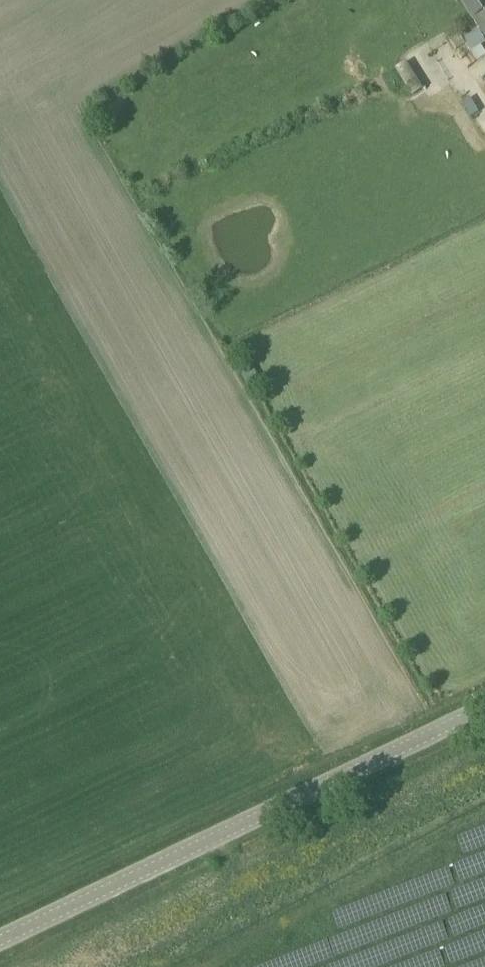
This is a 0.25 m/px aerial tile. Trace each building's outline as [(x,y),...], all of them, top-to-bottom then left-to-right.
[(484,12),(484,0),(460,0),(473,20),(484,12)] [(401,56),(391,63),(407,89),(418,82),(401,56)]
